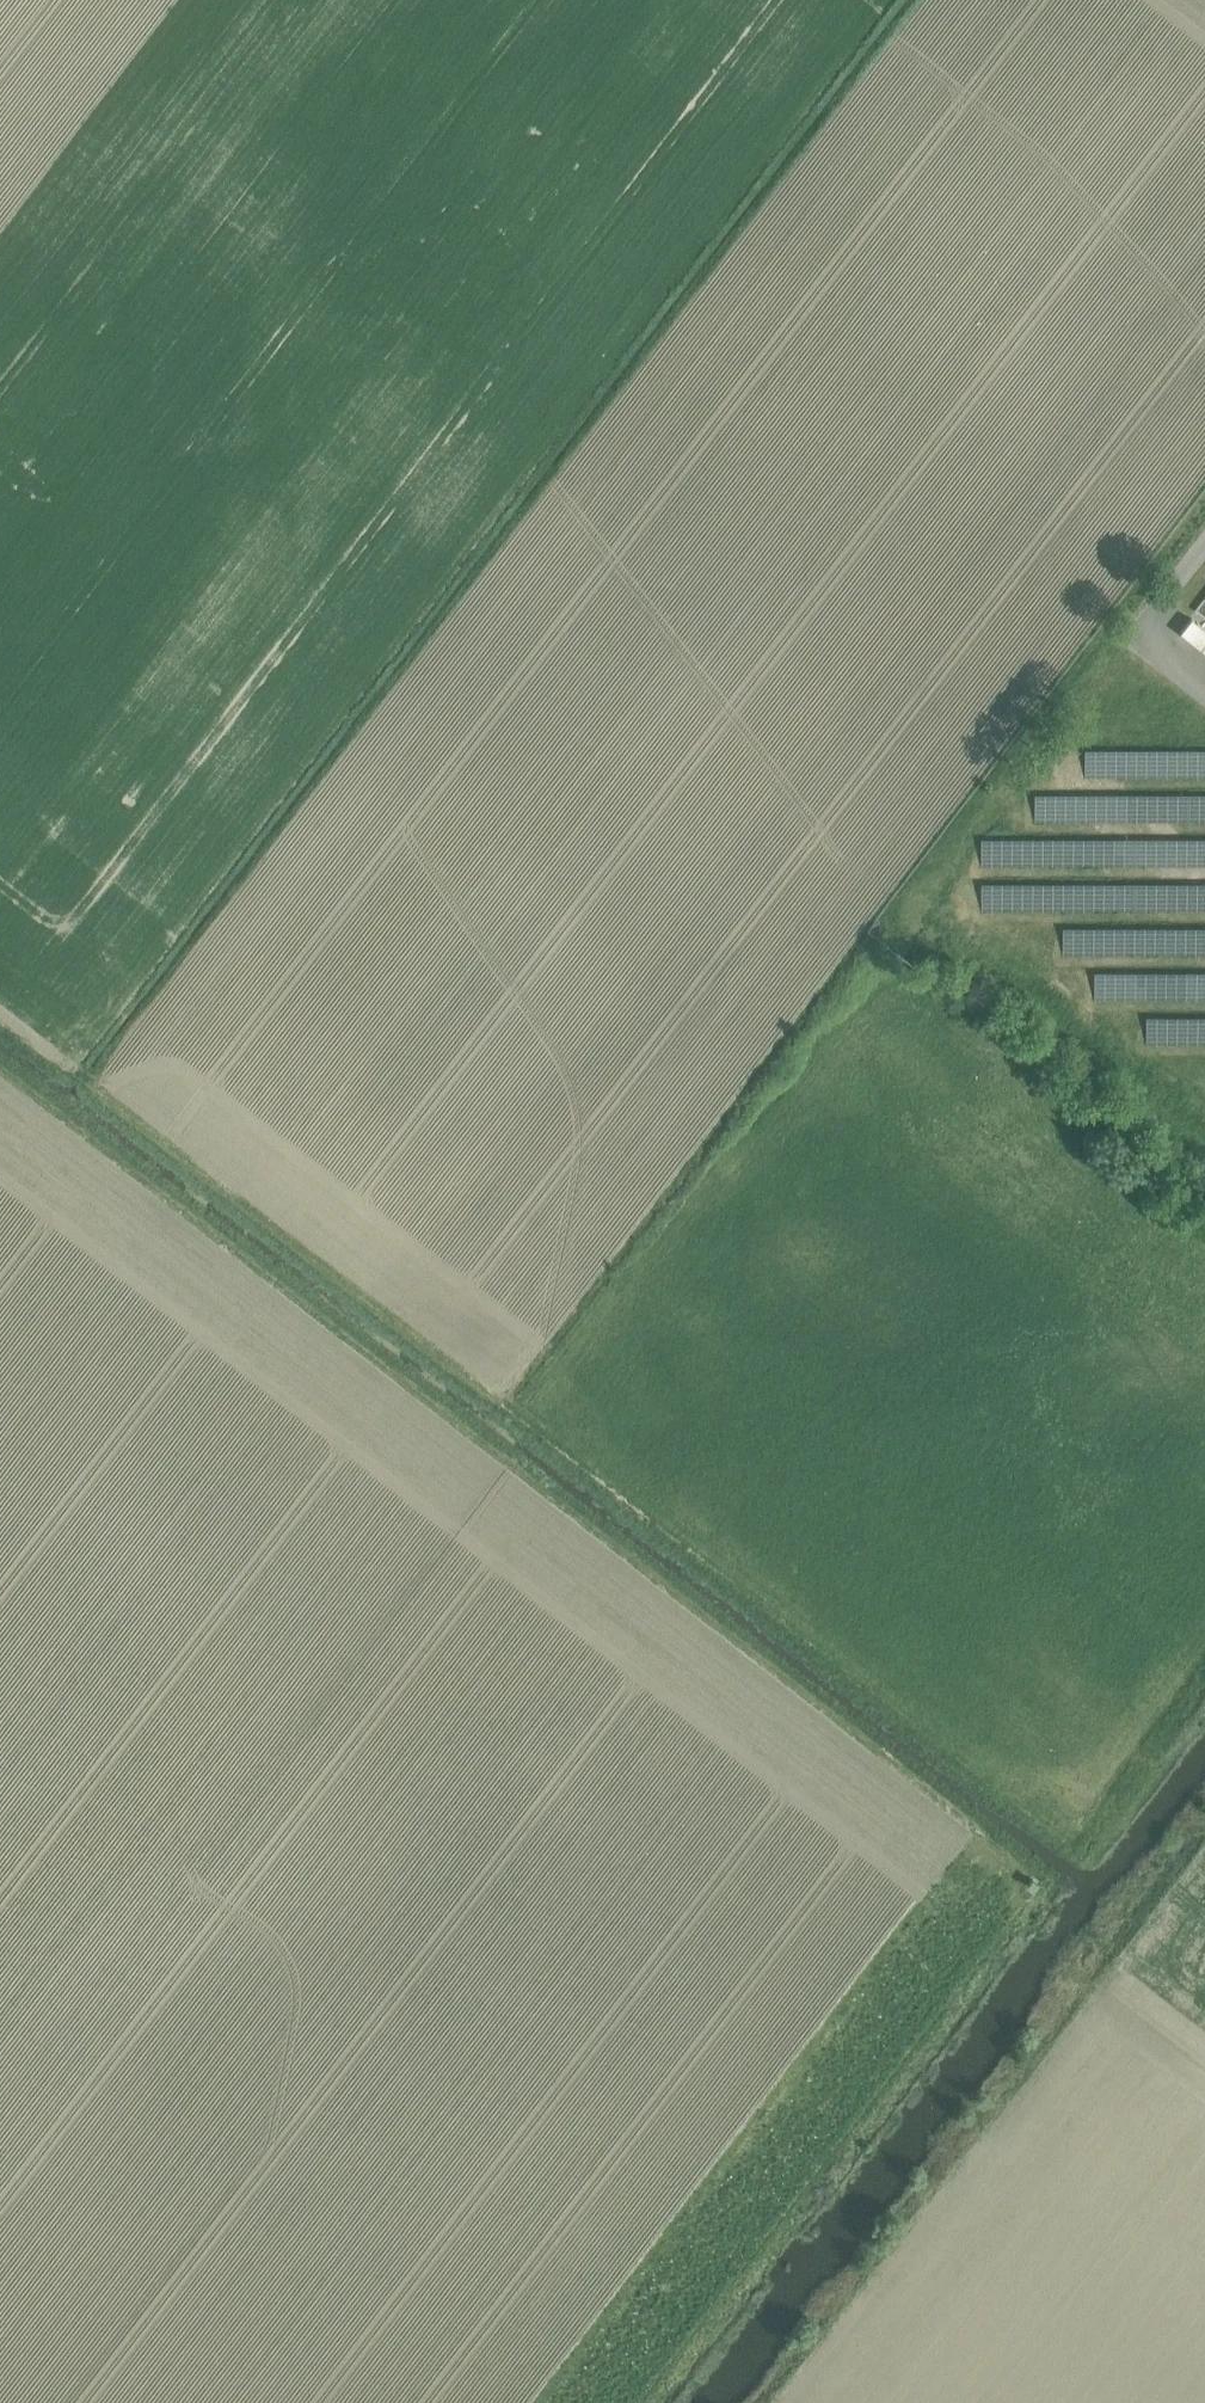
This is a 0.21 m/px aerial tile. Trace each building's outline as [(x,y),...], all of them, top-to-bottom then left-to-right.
[(1191,617),(1180,631),(1204,651),(1204,628),(1191,617)]
